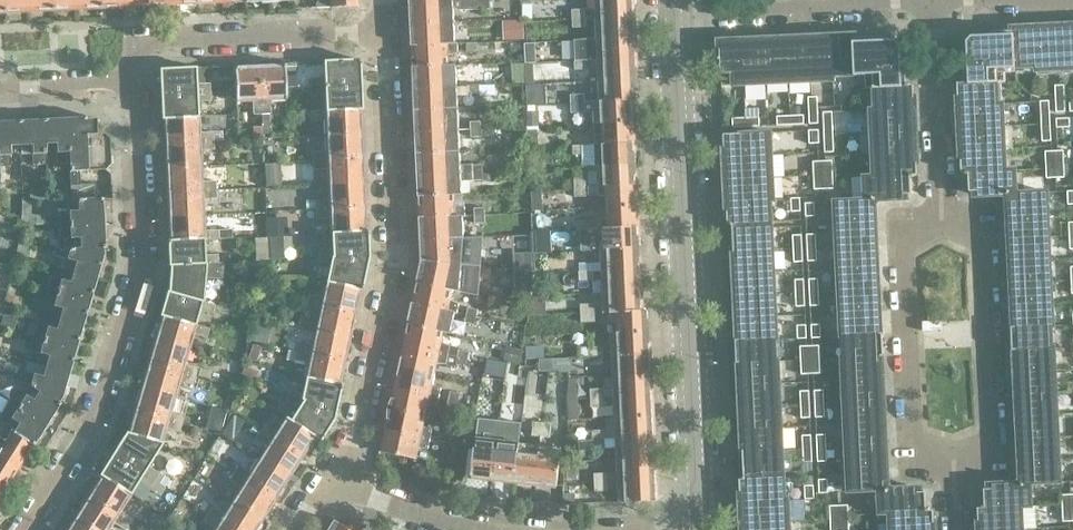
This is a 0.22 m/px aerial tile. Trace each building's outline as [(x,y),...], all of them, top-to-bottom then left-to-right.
[(6,10),(30,9),(29,0),(5,0),(6,10)] [(30,9),(54,8),(53,0),(29,0),(30,9)] [(54,8),(78,7),(77,0),(53,0),(54,8)] [(454,8),(490,7),(490,0),(438,0),(410,2),(411,23),(454,21),(454,8)] [(532,18),(532,0),(522,1),(523,19),(532,18)] [(633,15),(633,0),(595,0),(595,9),(572,9),(573,18),(587,17),(595,17),(633,15)] [(635,36),(633,15),(595,17),(596,38),(635,36)] [(573,27),(587,26),(587,17),(573,18),(573,27)] [(522,19),(503,20),(504,38),(523,37),(522,19)] [(456,42),(454,21),(411,23),(412,45),(456,42)] [(1057,26),(1059,70),(1072,69),(1072,25),(1057,26)] [(1059,70),(1057,26),(1035,27),(1035,66),(1035,71),(1059,70)] [(1035,66),(1035,27),(1011,28),(1012,30),(1014,65),(1015,67),(1015,68),(1035,66)] [(964,81),(957,83),(997,81),(997,82),(1005,82),(1005,68),(1015,67),(1014,65),(1012,30),(993,31),(993,35),(971,36),(966,41),(967,64),(963,64),(964,81)] [(856,69),(854,39),(854,38),(854,35),(831,36),(834,76),(854,75),(854,76),(856,75),(856,69)] [(636,57),(635,36),(596,38),(574,39),(575,60),(589,59),(636,57)] [(834,76),(831,36),(809,37),(811,82),(834,81),(834,76)] [(811,82),(809,37),(787,38),(789,83),(811,82)] [(901,67),(900,45),(895,40),(873,41),(872,37),(854,38),(854,39),(856,69),(856,75),(864,75),(865,88),(873,88),(913,86),(913,85),(906,84),(905,67),(901,67)] [(789,83),(787,38),(765,39),(766,74),(767,84),(789,83)] [(766,74),(765,39),(742,40),(744,85),(767,84),(766,74)] [(744,85),(742,40),(719,41),(720,73),(721,73),(721,86),(744,85)] [(456,42),(412,45),(413,67),(451,64),(450,53),(456,53),(456,42)] [(478,50),(477,42),(467,42),(467,51),(478,50)] [(524,60),(535,60),(534,42),(524,42),(524,60)] [(636,57),(589,59),(590,68),(598,68),(598,80),(606,79),(636,78),(636,57)] [(359,59),(323,61),(323,70),(323,77),(311,78),(311,85),(324,84),(324,92),(361,91),(359,59)] [(589,59),(575,60),(575,69),(590,68),(589,59)] [(525,81),(536,81),(535,62),(524,63),(525,81)] [(285,90),(284,76),(283,63),(259,65),(259,70),(261,114),(271,113),(270,100),(285,100),(285,90)] [(457,65),(451,64),(413,67),(414,89),(457,86),(457,65)] [(261,114),(259,70),(259,65),(234,67),(236,102),(251,101),(252,114),(261,114)] [(195,67),(159,69),(160,94),(210,91),(210,83),(196,84),(196,73),(195,73),(195,67)] [(296,75),(284,76),(285,90),(297,89),(296,75)] [(606,79),(598,80),(599,101),(607,100),(632,101),(636,100),(637,100),(636,78),(606,79)] [(997,81),(957,83),(958,105),(998,103),(997,82),(997,81)] [(527,104),(546,103),(545,82),(526,83),(527,104)] [(311,85),(311,96),(324,95),(324,92),(324,84),(311,85)] [(1055,98),(1064,98),(1064,84),(1055,85),(1055,94),(1055,98)] [(457,86),(414,89),(415,112),(458,110),(457,86)] [(914,108),(913,86),(873,88),(874,109),(870,109),(870,111),(914,108)] [(300,99),(299,89),(297,89),(285,90),(285,100),(286,112),(300,112),(300,99)] [(210,91),(160,94),(162,119),(163,119),(198,118),(198,115),(197,101),(211,100),(210,91)] [(324,95),(325,109),(325,111),(360,110),(362,109),(361,91),(324,92),(324,95)] [(808,110),(817,110),(817,107),(817,96),(808,97),(808,110)] [(1065,111),(1064,98),(1055,98),(1056,112),(1065,111)] [(633,122),(632,101),(607,100),(599,101),(586,101),(571,102),(572,112),(594,111),(595,124),(602,124),(633,122)] [(1049,100),(1040,101),(1040,114),(1049,114),(1049,100)] [(1002,103),(998,103),(958,105),(959,128),(1004,126),(1002,103)] [(528,105),(527,110),(527,126),(538,125),(538,104),(528,105)] [(915,131),(914,108),(870,111),(871,133),(915,131)] [(325,109),(310,110),(303,112),(304,121),(324,120),(324,132),(361,130),(360,110),(325,111),(325,109)] [(459,130),(458,110),(415,112),(416,132),(459,130)] [(818,123),(817,110),(808,110),(809,124),(818,123)] [(832,125),(832,111),(823,112),(823,125),(832,125)] [(1050,127),(1049,114),(1040,114),(1041,128),(1050,127)] [(198,118),(163,119),(164,142),(214,140),(213,131),(201,132),(200,116),(198,115),(198,118)] [(790,124),(790,115),(776,116),(777,125),(790,124)] [(803,115),(790,115),(790,124),(804,124),(803,115)] [(86,117),(67,118),(69,163),(71,186),(81,185),(80,172),(87,172),(87,170),(92,169),(104,169),(105,169),(110,164),(109,139),(104,133),(97,133),(96,118),(86,118),(86,117)] [(746,126),(745,117),(732,118),(732,127),(746,126)] [(759,117),(745,117),(746,126),(759,126),(759,117)] [(67,118),(43,119),(45,143),(46,143),(46,145),(56,144),(56,163),(69,163),(67,118)] [(1070,127),(1069,118),(1056,118),(1056,127),(1070,127)] [(11,145),(9,145),(10,154),(32,153),(32,154),(33,164),(47,164),(46,145),(46,143),(45,143),(43,119),(10,121),(10,122),(11,145)] [(10,165),(10,154),(9,145),(11,145),(10,122),(10,121),(0,121),(0,166),(10,165)] [(481,121),(469,121),(470,130),(481,129),(481,121)] [(633,122),(602,124),(595,124),(595,135),(571,136),(571,145),(587,145),(596,144),(603,144),(634,142),(633,122)] [(833,138),(832,125),(823,125),(824,139),(833,138)] [(1004,146),(1004,126),(959,128),(960,148),(1004,146)] [(538,127),(528,128),(528,146),(538,146),(538,127)] [(1051,141),(1050,127),(1041,128),(1042,141),(1051,141)] [(459,130),(416,132),(417,154),(460,152),(459,137),(481,136),(481,129),(470,130),(459,130)] [(819,143),(818,129),(808,130),(809,143),(819,143)] [(362,158),(361,130),(324,132),(325,151),(312,151),(313,160),(362,158)] [(916,153),(915,131),(871,133),(872,155),(916,153)] [(772,155),(771,132),(724,134),(723,135),(724,157),(772,155)] [(833,152),(833,138),(824,139),(824,152),(831,152),(833,152)] [(214,140),(164,142),(166,168),(202,166),(201,150),(214,149),(214,140)] [(634,142),(603,144),(596,144),(597,165),(604,165),(635,163),(634,142)] [(588,153),(587,145),(573,145),(574,154),(588,153)] [(1005,146),(960,148),(961,173),(1006,171),(1006,169),(1005,146)] [(1055,164),(1054,150),(1045,151),(1045,164),(1055,164)] [(1063,152),(1063,150),(1054,150),(1055,164),(1064,163),(1063,152)] [(460,152),(417,154),(418,176),(483,173),(483,164),(461,165),(460,152)] [(1063,152),(1064,163),(1072,163),(1072,152),(1063,152)] [(917,175),(916,153),(872,155),(873,176),(863,176),(863,178),(876,178),(910,176),(917,175)] [(773,177),(772,155),(724,157),(725,179),(773,177)] [(362,158),(313,160),(313,169),(326,169),(327,184),(363,183),(362,158)] [(832,174),(832,160),(822,161),(823,175),(832,174)] [(823,175),(822,161),(821,161),(820,161),(812,161),(813,175),(823,175)] [(635,163),(604,165),(597,165),(598,186),(605,186),(636,184),(635,163)] [(1064,177),(1064,163),(1055,164),(1055,177),(1064,177)] [(1055,177),(1055,164),(1045,164),(1046,178),(1055,177)] [(202,166),(166,168),(167,192),(216,189),(216,180),(203,181),(202,166)] [(1006,171),(961,173),(968,174),(969,191),(974,191),(975,194),(1007,193),(1016,192),(1015,169),(1006,169),(1006,171)] [(483,173),(418,176),(419,197),(455,195),(462,194),(461,181),(490,179),(490,173),(483,173)] [(833,188),(832,174),(823,175),(824,189),(833,188)] [(824,189),(823,175),(813,175),(814,189),(824,189)] [(910,176),(863,178),(864,199),(876,199),(906,198),(906,194),(911,194),(911,192),(910,176)] [(774,199),(773,177),(725,179),(726,201),(774,199)] [(574,178),(575,187),(589,187),(589,178),(574,178)] [(314,200),(315,209),(364,207),(363,183),(327,184),(327,200),(314,200)] [(636,184),(605,186),(598,186),(589,187),(575,187),(575,196),(605,195),(606,207),(637,206),(636,184)] [(216,189),(167,192),(168,217),(205,215),(204,199),(216,198),(216,189)] [(30,190),(30,200),(45,199),(45,190),(30,190)] [(71,190),(59,191),(59,200),(67,200),(68,200),(71,200),(71,190)] [(533,211),(542,210),(541,190),(532,191),(533,211)] [(1016,192),(1007,193),(1008,215),(1048,214),(1047,191),(1016,192)] [(466,206),(457,205),(455,195),(419,197),(420,218),(464,215),(466,215),(466,206)] [(800,197),(791,198),(791,211),(800,211),(800,197)] [(67,211),(58,211),(59,225),(103,222),(102,199),(96,199),(71,200),(68,200),(67,200),(67,211)] [(774,200),(774,199),(726,201),(727,223),(729,224),(772,222),(771,200),(774,200)] [(864,199),(834,201),(834,202),(835,226),(875,224),(874,202),(876,199),(864,199)] [(814,202),(805,203),(805,216),(815,216),(814,202)] [(22,203),(21,224),(31,225),(32,203),(22,203)] [(606,218),(576,220),(577,230),(581,230),(638,227),(637,206),(606,207),(606,218)] [(364,207),(315,209),(315,218),(328,218),(330,234),(330,232),(365,230),(364,207)] [(485,216),(485,207),(474,208),(474,216),(485,216)] [(32,214),(32,223),(46,224),(46,215),(32,214)] [(1049,236),(1048,214),(1008,215),(1009,238),(1049,236)] [(205,215),(168,217),(169,240),(204,238),(204,239),(218,238),(232,237),(232,229),(205,230),(205,215)] [(464,215),(420,218),(421,239),(464,237),(464,215)] [(485,216),(474,216),(475,224),(486,224),(485,216)] [(284,217),(265,218),(266,235),(285,234),(284,217)] [(103,222),(59,225),(59,238),(64,238),(65,248),(69,248),(80,247),(102,248),(104,248),(103,222)] [(875,224),(835,226),(836,248),(876,246),(875,224)] [(733,248),(773,246),(772,226),(732,228),(733,248)] [(638,227),(581,230),(582,250),(601,249),(639,247),(638,227)] [(367,230),(365,230),(330,232),(330,234),(331,248),(318,248),(318,255),(331,256),(366,256),(368,256),(367,230)] [(549,231),(534,232),(535,252),(550,252),(549,231)] [(815,233),(806,234),(807,247),(816,247),(815,233)] [(801,234),(792,235),(793,248),(802,248),(801,234)] [(1050,258),(1049,236),(1009,238),(1010,260),(1050,258)] [(463,255),(464,237),(421,239),(422,261),(480,265),(484,265),(485,258),(463,255)] [(204,238),(169,240),(167,241),(169,266),(170,266),(205,263),(219,262),(218,254),(205,255),(204,239),(204,238)] [(257,258),(268,258),(267,238),(256,239),(257,258)] [(516,241),(515,265),(531,266),(533,242),(516,241)] [(26,261),(29,246),(19,245),(16,260),(26,261)] [(774,269),(773,246),(733,248),(734,271),(774,269)] [(876,246),(836,248),(837,270),(877,268),(876,246)] [(55,249),(53,255),(63,258),(61,268),(72,272),(96,278),(103,256),(102,248),(80,247),(69,248),(65,248),(55,249)] [(640,268),(639,247),(601,249),(601,261),(577,262),(578,271),(579,271),(591,270),(602,270),(640,268)] [(816,247),(807,247),(808,261),(817,260),(816,247)] [(802,248),(793,248),(794,262),(803,261),(802,248)] [(366,265),(366,256),(331,256),(318,255),(318,264),(329,263),(325,281),(325,282),(360,289),(361,290),(366,265)] [(1051,280),(1050,258),(1010,260),(1011,282),(1051,280)] [(422,261),(417,282),(453,290),(460,291),(478,295),(480,265),(422,261)] [(25,281),(29,265),(17,262),(13,278),(25,281)] [(170,266),(168,292),(203,302),(205,277),(221,278),(222,262),(205,263),(170,266)] [(225,264),(224,273),(237,274),(238,265),(225,264)] [(641,289),(640,268),(602,270),(602,290),(641,289)] [(877,268),(837,270),(838,292),(878,290),(877,268)] [(775,292),(774,269),(734,271),(735,294),(775,292)] [(591,270),(579,271),(579,280),(591,279),(591,270)] [(50,277),(47,289),(89,301),(96,278),(72,272),(69,282),(60,279),(50,277)] [(818,278),(809,279),(809,292),(818,292),(818,278)] [(804,279),(794,279),(795,293),(804,292),(804,279)] [(308,294),(306,303),(355,313),(360,289),(325,282),(325,281),(324,280),(321,296),(308,294)] [(1052,303),(1051,280),(1011,282),(1012,305),(1052,303)] [(451,300),(453,290),(417,282),(413,303),(455,311),(458,312),(460,303),(451,300)] [(47,289),(43,302),(53,305),(62,308),(59,318),(82,325),(89,301),(47,289)] [(641,289),(602,290),(604,312),(611,311),(642,310),(641,289)] [(878,290),(838,292),(839,314),(879,312),(878,290)] [(167,291),(159,316),(161,316),(195,326),(195,324),(199,310),(213,315),(215,306),(203,302),(168,292),(167,291)] [(776,315),(775,292),(735,294),(736,317),(776,315)] [(804,292),(795,293),(796,306),(805,306),(804,292)] [(818,292),(809,292),(810,305),(819,305),(818,292)] [(12,305),(14,297),(8,295),(5,303),(12,305)] [(533,315),(546,315),(545,297),(532,297),(533,315)] [(355,313),(306,303),(304,311),(317,314),(314,330),(349,337),(355,313)] [(451,333),(455,311),(413,303),(408,324),(445,332),(451,333)] [(1053,324),(1052,303),(1012,305),(1013,327),(1011,327),(1053,324)] [(595,312),(595,304),(580,304),(581,313),(595,312)] [(477,316),(478,309),(468,307),(466,314),(477,316)] [(647,310),(642,310),(611,311),(611,320),(617,320),(618,333),(649,331),(648,311),(647,310)] [(595,321),(595,312),(581,313),(581,321),(595,321)] [(879,312),(839,314),(840,336),(882,334),(882,333),(880,333),(879,312)] [(477,316),(466,314),(465,321),(475,324),(477,316)] [(777,338),(776,315),(736,317),(737,340),(777,338)] [(161,316),(155,337),(190,347),(194,334),(206,337),(209,328),(195,324),(195,326),(161,316)] [(4,317),(1,327),(16,331),(18,321),(4,317)] [(37,324),(33,337),(75,349),(82,325),(59,318),(56,329),(46,326),(37,324)] [(270,327),(255,324),(251,340),(267,343),(270,327)] [(442,342),(445,332),(408,324),(404,345),(440,353),(468,358),(469,351),(459,349),(460,347),(442,342)] [(806,324),(797,325),(797,338),(806,338),(806,324)] [(820,324),(811,324),(811,338),(820,337),(820,324)] [(1052,347),(1051,326),(1053,326),(1053,324),(1011,327),(1012,350),(1014,350),(1054,348),(1054,347),(1052,347)] [(298,341),(296,351),(344,362),(349,337),(314,330),(310,344),(298,341)] [(522,332),(514,330),(512,339),(521,341),(522,332)] [(650,352),(649,331),(618,333),(611,333),(612,354),(650,352)] [(882,334),(840,336),(842,336),(843,356),(841,356),(841,358),(884,355),(882,333),(882,334)] [(75,349),(33,337),(29,349),(39,353),(48,355),(45,365),(69,372),(75,349)] [(155,337),(147,362),(195,376),(198,367),(185,364),(190,347),(155,337)] [(777,339),(777,338),(737,340),(735,340),(736,363),(739,363),(779,361),(778,360),(776,360),(775,339),(777,339)] [(258,360),(261,346),(251,344),(248,358),(258,360)] [(466,366),(468,358),(440,353),(404,345),(399,366),(436,374),(438,363),(456,365),(457,364),(466,366)] [(807,345),(800,346),(800,360),(810,359),(809,345),(807,345)] [(812,345),(809,345),(810,359),(819,359),(819,345),(812,345)] [(521,349),(504,346),(501,361),(518,364),(521,349)] [(603,355),(602,347),(588,348),(588,355),(603,355)] [(1055,371),(1054,348),(1014,350),(1016,372),(1055,371)] [(339,384),(344,362),(296,351),(287,350),(285,357),(306,362),(303,377),(305,378),(305,376),(339,384)] [(651,373),(650,352),(612,354),(612,375),(651,373)] [(881,356),(884,356),(884,355),(841,358),(842,380),(882,377),(881,356)] [(232,358),(229,371),(240,374),(243,360),(232,358)] [(568,358),(538,359),(538,371),(568,372),(568,358)] [(494,378),(497,361),(487,359),(483,376),(494,378)] [(810,359),(800,360),(801,374),(808,373),(811,373),(810,359)] [(819,359),(810,359),(811,373),(813,373),(820,373),(819,359)] [(780,383),(779,361),(739,363),(740,385),(780,383)] [(147,362),(141,386),(176,396),(181,381),(193,384),(195,376),(147,362)] [(62,396),(69,372),(45,365),(42,376),(23,371),(20,380),(29,386),(38,391),(58,403),(62,396)] [(435,375),(436,374),(399,366),(395,387),(431,395),(431,396),(439,398),(441,388),(433,384),(435,375)] [(209,377),(211,371),(199,368),(198,375),(209,377)] [(1056,392),(1055,371),(1016,372),(1017,394),(1056,392)] [(652,394),(651,373),(612,375),(613,396),(652,394)] [(290,389),(288,395),(302,400),(331,417),(335,410),(341,384),(339,384),(305,376),(305,378),(302,393),(290,389)] [(883,399),(882,377),(842,380),(843,401),(883,399)] [(568,379),(567,387),(568,399),(569,399),(577,398),(576,387),(576,379),(568,379)] [(781,406),(780,383),(740,385),(741,407),(781,406)] [(141,386),(134,409),(182,423),(184,415),(172,411),(176,396),(141,386)] [(437,406),(439,398),(431,396),(431,395),(395,387),(391,408),(427,416),(429,405),(437,406)] [(16,389),(8,401),(45,425),(59,404),(58,403),(38,391),(33,400),(16,389)] [(590,390),(591,398),(604,397),(604,389),(590,390)] [(823,389),(814,390),(815,403),(824,403),(823,389)] [(809,390),(800,391),(800,404),(809,404),(809,390)] [(459,401),(460,393),(450,391),(449,399),(459,401)] [(1057,413),(1056,392),(1017,394),(1018,415),(1057,413)] [(653,415),(652,394),(613,396),(604,397),(591,398),(591,407),(614,405),(614,417),(653,415)] [(333,419),(331,417),(302,400),(288,395),(285,402),(297,407),(290,420),(289,421),(314,437),(320,440),(333,419)] [(578,419),(577,398),(569,399),(569,420),(578,419)] [(457,409),(459,401),(449,399),(447,407),(457,409)] [(884,421),(883,399),(843,401),(844,423),(884,421)] [(8,401),(1,412),(10,418),(5,426),(9,429),(13,432),(12,433),(30,445),(32,446),(45,425),(8,401)] [(824,403),(815,403),(815,417),(824,416),(824,403)] [(809,404),(800,404),(801,417),(810,417),(809,404)] [(220,430),(226,412),(226,410),(212,406),(206,426),(220,430)] [(782,430),(781,406),(741,407),(742,431),(782,430)] [(426,418),(427,416),(391,408),(386,429),(422,438),(430,440),(433,430),(424,426),(426,418)] [(134,409),(127,432),(162,442),(167,428),(179,431),(182,423),(134,409)] [(1058,435),(1057,413),(1018,415),(1019,436),(1058,435)] [(232,440),(244,421),(233,414),(221,433),(232,440)] [(654,436),(653,415),(614,417),(615,429),(593,430),(594,439),(615,438),(654,436)] [(264,423),(260,430),(302,457),(314,437),(289,421),(290,420),(284,416),(275,430),(264,423)] [(493,478),(500,420),(480,418),(472,475),(472,476),(493,478)] [(515,480),(519,443),(521,423),(500,420),(493,478),(515,480)] [(543,423),(543,422),(533,421),(531,435),(541,436),(543,423)] [(885,443),(884,421),(844,423),(845,445),(885,443)] [(551,424),(543,423),(541,436),(549,437),(551,424)] [(18,465),(30,445),(12,433),(13,432),(9,429),(3,439),(0,436),(0,453),(18,465)] [(429,448),(430,440),(422,438),(386,429),(381,451),(417,459),(418,454),(420,448),(429,448)] [(266,445),(258,457),(289,477),(302,457),(260,430),(255,438),(266,445)] [(783,453),(782,430),(742,431),(743,454),(783,453)] [(162,443),(162,442),(127,432),(127,433),(126,433),(113,453),(144,473),(154,480),(159,473),(148,466),(162,443)] [(450,436),(442,434),(440,442),(449,444),(450,436)] [(811,434),(802,435),(802,448),(812,448),(811,434)] [(825,434),(816,434),(817,448),(826,447),(825,434)] [(1060,459),(1058,435),(1019,436),(1020,460),(1060,459)] [(655,458),(654,436),(615,438),(616,446),(616,447),(616,460),(655,458)] [(616,446),(615,438),(594,439),(594,448),(616,447),(616,446)] [(519,443),(515,480),(536,483),(540,445),(519,443)] [(886,465),(885,443),(845,445),(846,467),(886,465)] [(536,483),(557,485),(561,447),(540,445),(536,483)] [(826,447),(817,448),(817,461),(827,461),(826,447)] [(812,448),(802,448),(803,462),(812,461),(812,448)] [(5,485),(18,465),(0,453),(0,482),(5,485)] [(99,475),(100,476),(130,494),(131,494),(139,481),(149,487),(154,480),(144,473),(113,453),(99,475)] [(783,453),(743,454),(744,474),(784,472),(783,453)] [(238,465),(233,472),(276,498),(289,477),(258,457),(249,472),(238,465)] [(656,479),(655,458),(616,460),(617,472),(594,473),(595,482),(617,481),(656,479)] [(1061,482),(1060,459),(1020,460),(1021,481),(1019,484),(1031,483),(1061,482)] [(566,462),(565,480),(574,480),(575,463),(566,462)] [(413,471),(414,471),(418,478),(422,480),(426,465),(415,463),(413,471)] [(887,487),(886,465),(846,467),(848,492),(877,490),(877,488),(887,487)] [(233,472),(229,479),(239,486),(231,499),(262,519),(276,498),(233,472)] [(159,473),(154,480),(165,486),(170,479),(159,473)] [(132,494),(131,494),(130,494),(100,476),(87,496),(132,524),(136,516),(123,508),(132,494)] [(741,500),(785,498),(784,477),(741,479),(740,480),(741,500)] [(657,500),(656,479),(618,481),(618,490),(619,502),(657,500)] [(827,479),(818,479),(819,493),(828,492),(827,479)] [(149,487),(148,489),(159,496),(165,487),(154,480),(149,487)] [(618,490),(618,481),(617,481),(595,482),(595,490),(618,490)] [(1031,505),(1031,483),(1019,484),(989,485),(989,489),(984,489),(984,506),(1031,505)] [(813,485),(804,485),(805,499),(814,498),(813,485)] [(926,508),(925,491),(920,492),(920,488),(890,490),(887,487),(877,488),(877,490),(878,490),(879,511),(926,508)] [(575,493),(564,493),(564,505),(575,504),(575,493)] [(1071,507),(1070,494),(1061,494),(1062,508),(1071,507)] [(87,496),(75,516),(98,529),(109,529),(114,523),(126,529),(128,529),(132,524),(87,496)] [(790,520),(789,498),(785,498),(741,500),(742,522),(790,520)] [(207,513),(233,529),(255,529),(262,519),(231,499),(222,513),(212,505),(207,513)] [(839,505),(829,506),(830,519),(839,518),(839,505)] [(848,505),(839,505),(839,518),(848,518),(848,505)] [(1031,505),(984,506),(978,508),(979,529),(995,529),(1023,529),(1022,507),(1032,507),(1031,505)] [(1072,521),(1071,507),(1062,508),(1063,521),(1069,521),(1072,521)] [(933,510),(926,508),(879,511),(879,514),(889,513),(889,529),(934,529),(933,510)] [(146,528),(149,529),(160,529),(168,520),(156,512),(146,528)] [(207,513),(202,521),(214,528),(212,529),(233,529),(207,513)] [(66,529),(98,529),(75,516),(66,529)] [(830,519),(831,529),(840,529),(839,518),(830,519)] [(839,518),(840,529),(849,529),(848,518),(839,518)] [(329,529),(350,529),(335,520),(329,529)] [(790,520),(742,522),(742,528),(742,529),(790,529),(790,520)]
